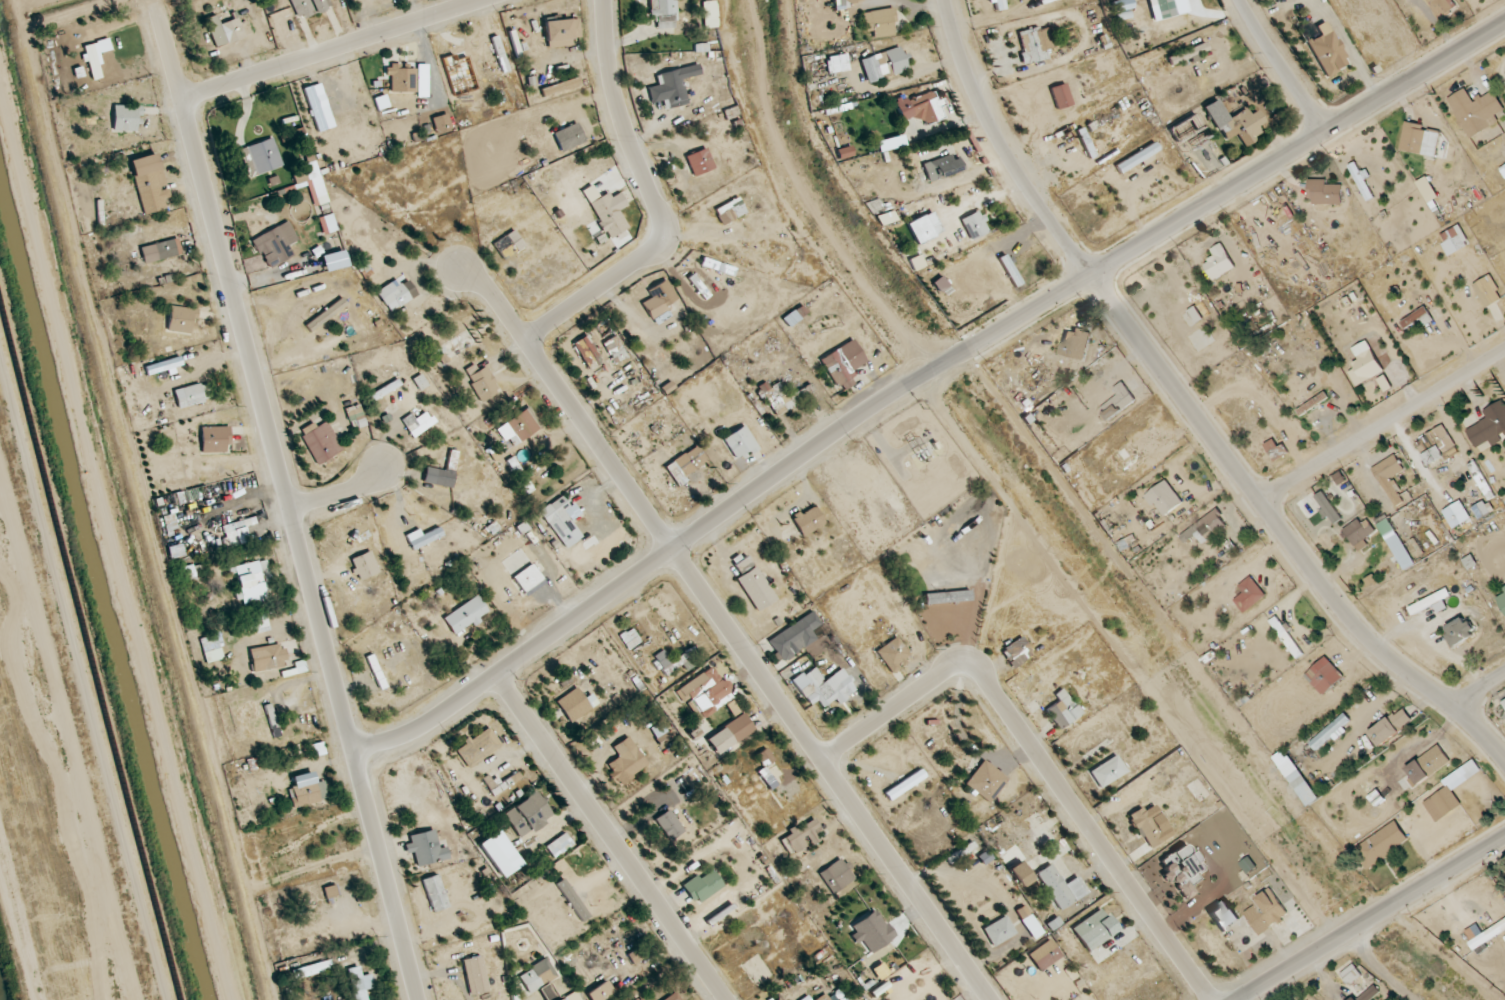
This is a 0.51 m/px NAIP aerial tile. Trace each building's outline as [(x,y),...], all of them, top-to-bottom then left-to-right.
[(329,0),(290,0),(300,21),(332,5),(329,0)] [(651,28),(675,28),(675,0),(651,0),(651,28)] [(996,10),(1006,9),(1005,0),(995,0),(996,10)] [(1113,10),(1133,8),(1132,0),(1122,0),(1112,1),(1113,10)] [(1186,0),(1152,0),(1157,20),(1189,12),(1186,0)] [(1444,20),(1458,6),(1453,0),(1427,0),(1426,1),(1444,20)] [(863,11),(866,37),(898,33),(895,7),(863,11)] [(716,12),(705,12),(705,23),(716,23),(716,12)] [(228,44),(248,35),(239,16),(219,25),(228,44)] [(578,17),(545,19),(546,47),(572,46),(571,39),(579,38),(578,17)] [(1350,65),(1329,19),(1317,25),(1322,35),(1308,41),(1325,77),(1350,65)] [(1053,48),(1047,25),(1017,32),(1025,65),(1047,59),(1045,50),(1053,48)] [(91,79),(102,75),(89,37),(78,40),(91,79)] [(721,41),(696,41),(696,51),(721,51),(721,41)] [(861,57),(867,82),(912,70),(905,46),(861,57)] [(828,56),(831,73),(849,70),(847,53),(828,56)] [(416,92),(416,64),(391,64),(391,92),(416,92)] [(663,109),(686,105),(682,78),(701,75),(699,65),(655,72),(657,85),(648,86),(651,102),(662,100),(663,109)] [(581,87),(579,75),(542,82),(544,94),(581,87)] [(304,87),(317,132),(327,129),(321,108),(328,106),(321,82),(304,87)] [(1050,87),(1057,109),(1073,104),(1066,82),(1050,87)] [(1446,99),(1465,132),(1484,122),(1487,127),(1499,121),(1485,95),(1476,100),(1468,87),(1446,99)] [(903,123),(924,116),(926,124),(945,118),(935,89),(896,102),(903,123)] [(1242,144),(1262,132),(1258,125),(1265,121),(1258,109),(1250,114),(1247,108),(1230,117),(1220,97),(1204,106),(1224,142),(1237,135),(1242,144)] [(1400,150),(1436,157),(1442,128),(1406,121),(1400,150)] [(585,142),(578,122),(553,132),(561,152),(585,142)] [(1103,150),(1107,158),(1149,136),(1145,128),(1103,150)] [(877,141),(880,153),(905,145),(902,134),(877,141)] [(239,149),(249,177),(283,165),(273,137),(239,149)] [(1159,148),(1153,139),(1116,167),(1122,176),(1159,148)] [(686,155),(693,176),(714,168),(707,147),(686,155)] [(929,182),(964,169),(957,151),(922,164),(929,182)] [(143,214),(172,207),(159,152),(130,159),(143,214)] [(1370,200),(1378,194),(1355,161),(1347,167),(1370,200)] [(1309,204),(1342,204),(1342,179),(1309,179),(1309,204)] [(590,238),(606,230),(610,237),(628,229),(619,208),(626,205),(619,188),(589,201),(596,218),(584,223),(590,238)] [(715,210),(723,225),(748,213),(739,197),(715,210)] [(961,218),(971,241),(991,231),(980,209),(961,218)] [(881,225),(897,219),(894,210),(878,216),(881,225)] [(917,245),(935,236),(931,227),(940,222),(934,210),(907,223),(917,245)] [(251,238),(260,258),(271,253),(276,264),(296,255),(291,244),(299,241),(290,221),(251,238)] [(1441,233),(1445,243),(1454,239),(1458,249),(1470,245),(1462,225),(1441,233)] [(178,254),(174,238),(140,247),(145,263),(178,254)] [(1210,251),(1214,257),(1204,265),(1215,281),(1237,265),(1221,242),(1210,251)] [(1471,285),(1490,273),(1500,288),(1496,291),(1502,299),(1487,307),(1471,285)] [(652,324),(671,317),(666,303),(676,299),(669,280),(647,288),(651,300),(645,302),(652,324)] [(395,286),(392,281),(376,291),(390,312),(413,297),(403,282),(395,286)] [(349,304),(343,297),(305,325),(310,332),(349,304)] [(1188,311),(1198,325),(1216,311),(1206,297),(1188,311)] [(782,318),(787,326),(808,313),(803,305),(782,318)] [(1400,320),(1426,305),(1435,320),(1427,325),(1409,335),(1400,320)] [(197,332),(197,307),(169,307),(169,332),(197,332)] [(1085,360),(1090,332),(1066,327),(1060,355),(1085,360)] [(573,344),(588,370),(602,362),(586,335),(573,344)] [(603,344),(616,364),(630,355),(616,335),(603,344)] [(820,358),(838,391),(855,383),(849,372),(866,363),(854,340),(820,358)] [(1349,372),(1355,368),(1353,363),(1359,360),(1357,356),(1370,349),(1385,370),(1358,386),(1349,372)] [(148,376),(184,363),(180,354),(145,367),(148,376)] [(486,366),(476,371),(473,365),(464,370),(481,402),(500,392),(486,366)] [(402,386),(399,379),(369,394),(372,401),(402,386)] [(174,390),(179,409),(213,399),(208,380),(174,390)] [(1110,421),(1137,398),(1122,381),(1113,390),(1118,395),(1101,409),(1110,421)] [(775,417),(815,393),(808,382),(787,395),(779,382),(769,388),(766,382),(757,387),(775,417)] [(1301,415),(1297,409),(1325,390),(1331,398),(1301,415)] [(1503,399),(1504,402),(1504,431),(1499,434),(1503,440),(1478,452),(1466,430),(1487,418),(1482,410),(1503,399)] [(352,430),(367,425),(360,403),(345,408),(352,430)] [(538,429),(525,409),(506,422),(520,442),(538,429)] [(414,438),(436,421),(427,410),(405,427),(414,438)] [(328,421),(318,427),(315,422),(299,431),(317,465),(344,450),(328,421)] [(1430,469),(1415,442),(1444,425),(1461,450),(1430,469)] [(230,426),(201,426),(201,452),(230,452),(230,426)] [(723,437),(734,460),(757,450),(746,426),(723,437)] [(1272,462),(1264,443),(1275,437),(1279,446),(1285,443),(1290,453),(1272,462)] [(680,485),(709,459),(694,443),(666,470),(680,485)] [(423,482),(452,487),(458,454),(451,452),(447,470),(426,466),(423,482)] [(1395,505),(1371,467),(1395,453),(1404,469),(1390,478),(1404,502),(1395,505)] [(506,461),(526,491),(533,487),(514,456),(506,461)] [(1144,496),(1163,519),(1184,502),(1166,479),(1144,496)] [(538,511),(556,535),(583,514),(572,498),(566,503),(560,495),(538,511)] [(826,523),(814,504),(791,518),(803,537),(826,523)] [(1196,536),(1203,545),(1230,524),(1217,508),(1181,536),(1187,543),(1196,536)] [(1416,564),(1389,518),(1378,524),(1405,570),(1416,564)] [(252,540),(246,519),(222,526),(228,547),(252,540)] [(1372,520),(1347,524),(1351,549),(1371,546),(1369,532),(1373,531),(1372,520)] [(576,557),(588,549),(584,543),(596,535),(591,528),(568,545),(576,557)] [(357,581),(380,571),(371,550),(348,560),(357,581)] [(737,578),(758,611),(777,599),(748,554),(734,564),(741,575),(737,578)] [(268,601),(266,591),(274,589),(268,559),(233,565),(241,606),(268,601)] [(524,594),(544,579),(532,563),(512,578),(524,594)] [(185,578),(197,580),(199,567),(187,565),(185,578)] [(1234,601),(1245,613),(1267,595),(1251,576),(1236,588),(1242,595),(1234,601)] [(1409,607),(1413,616),(1452,595),(1447,587),(1409,607)] [(1504,612),(1504,588),(1495,593),(1504,612)] [(971,602),(970,591),(925,592),(925,603),(971,602)] [(453,631),(489,613),(485,605),(449,623),(453,631)] [(782,662),(819,640),(812,629),(820,624),(813,611),(768,639),(782,662)] [(1443,627),(1453,646),(1478,633),(1468,614),(1443,627)] [(1304,653),(1279,615),(1271,620),(1296,659),(1304,653)] [(626,649),(641,644),(635,628),(621,634),(626,649)] [(875,651),(891,673),(912,658),(896,636),(875,651)] [(1000,651),(1013,669),(1034,654),(1021,636),(1000,651)] [(288,667),(285,643),(249,648),(253,672),(288,667)] [(700,655),(695,646),(671,659),(666,649),(652,656),(663,675),(700,655)] [(367,657),(379,689),(387,686),(374,654),(367,657)] [(1305,676),(1324,695),(1345,676),(1326,656),(1305,676)] [(676,689),(697,721),(734,697),(714,665),(676,689)] [(802,676),(821,708),(831,702),(833,706),(857,692),(847,675),(838,680),(834,674),(827,679),(819,666),(802,676)] [(556,699),(569,722),(591,710),(579,687),(556,699)] [(1055,695),(1059,701),(1047,711),(1062,729),(1083,713),(1063,688),(1055,695)] [(1380,746),(1414,721),(1403,706),(1369,732),(1380,746)] [(1352,720),(1345,713),(1310,742),(1317,750),(1352,720)] [(705,735),(715,754),(755,733),(746,715),(705,735)] [(502,744),(488,724),(455,749),(469,768),(502,744)] [(650,764),(628,735),(612,747),(618,755),(604,766),(620,787),(650,764)] [(1283,755),(1293,766),(1307,753),(1297,742),(1283,755)] [(1419,786),(1451,760),(1438,744),(1406,769),(1419,786)] [(1089,769),(1099,788),(1128,773),(1119,754),(1089,769)] [(1009,777),(984,758),(964,785),(989,804),(1009,777)] [(779,785),(764,766),(748,777),(776,814),(783,809),(770,792),(779,785)] [(523,777),(517,769),(495,784),(489,775),(483,779),(494,796),(523,777)] [(927,777),(922,769),(884,793),(889,801),(927,777)] [(315,781),(313,772),(293,775),(295,787),(289,788),(292,807),(329,801),(325,779),(315,781)] [(503,815),(521,839),(555,814),(537,790),(503,815)] [(1147,849),(1170,836),(1156,809),(1149,812),(1146,805),(1129,814),(1147,849)] [(686,830),(669,808),(654,820),(670,842),(686,830)] [(779,834),(789,856),(824,839),(814,818),(779,834)] [(1410,843),(1397,821),(1353,847),(1366,869),(1410,843)] [(409,858),(416,856),(419,866),(450,859),(447,846),(438,849),(433,829),(403,837),(409,858)] [(523,863),(499,829),(478,844),(503,878),(523,863)] [(546,847),(554,858),(574,843),(566,832),(546,847)] [(1205,869),(1189,842),(1160,860),(1166,869),(1164,870),(1183,901),(1197,892),(1192,884),(1201,878),(1198,873),(1205,869)] [(834,894),(857,877),(842,856),(818,874),(834,894)] [(1021,888),(1034,879),(1021,860),(1008,869),(1021,888)] [(1057,910),(1073,903),(1054,863),(1039,871),(1057,910)] [(683,885),(695,905),(725,887),(713,867),(683,885)] [(450,906),(438,873),(422,880),(434,912),(450,906)] [(557,882),(580,922),(590,917),(566,877),(557,882)] [(324,888),(327,900),(338,897),(336,885),(324,888)] [(1272,888),(1240,908),(1259,937),(1291,917),(1272,888)] [(1240,919),(1227,900),(1209,913),(1222,932),(1240,919)] [(1033,940),(1045,933),(1027,903),(1015,910),(1033,940)] [(1119,929),(1102,906),(1071,929),(1088,952),(1119,929)] [(894,937),(876,910),(853,925),(870,952),(894,937)] [(993,948),(1018,934),(1007,915),(982,928),(993,948)] [(1470,943),(1475,951),(1504,930),(1504,918),(1470,943)] [(303,936),(304,944),(331,939),(330,932),(303,936)] [(1027,955),(1040,973),(1064,956),(1051,938),(1027,955)] [(518,975),(529,994),(558,977),(546,958),(518,975)] [(336,969),(333,959),(293,970),(296,980),(336,969)] [(1380,994),(1356,962),(1340,974),(1357,996),(1351,999),(1372,999),(1380,994)] [(365,990),(374,988),(370,974),(361,976),(358,966),(348,968),(355,999),(367,999),(365,990)] [(591,999),(609,999),(617,995),(608,980),(586,992),(591,999)] [(677,990),(661,999),(683,999),(677,990)]
